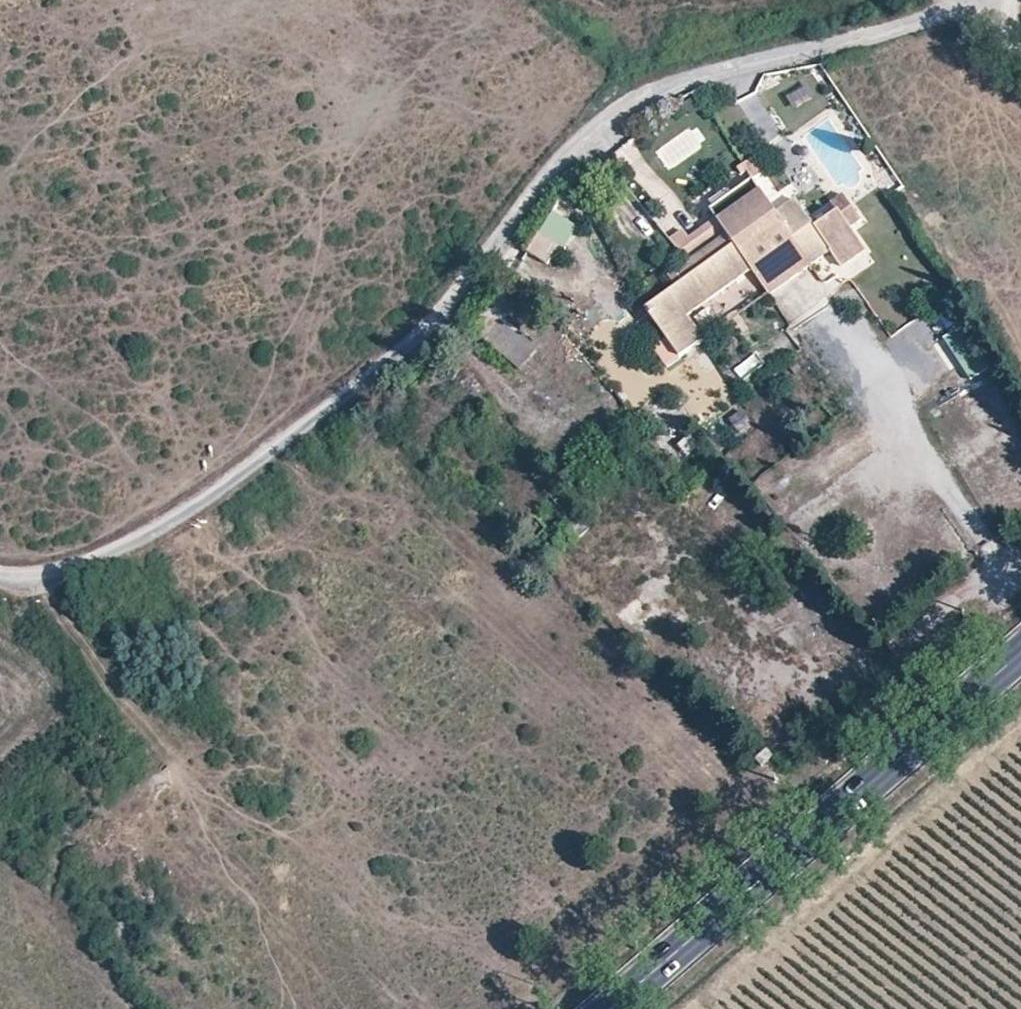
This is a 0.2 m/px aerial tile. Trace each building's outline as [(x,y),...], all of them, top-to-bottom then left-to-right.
[(792,107),(812,97),(806,85),(786,95),(792,107)] [(750,159),(741,166),(752,180),(761,174),(750,159)] [(713,220),(722,231),(738,253),(782,221),(776,213),(752,180),(741,166),(738,168),(747,181),(706,210),(713,220)] [(576,199),(567,190),(539,232),(553,241),(572,214),(568,210),(576,199)] [(839,212),(851,228),(862,220),(842,193),(831,201),(839,212)] [(793,200),(776,213),(782,221),(813,264),(830,252),(840,266),(865,248),(851,228),(839,212),(815,229),(793,200)] [(667,241),(682,260),(722,231),(713,220),(685,240),(679,232),(667,241)] [(762,286),(770,296),(813,264),(782,221),(738,253),(752,272),(762,286)] [(722,231),(682,260),(664,273),(676,289),(673,291),(691,316),(697,311),(752,272),(738,253),(722,231)] [(762,286),(752,272),(697,311),(708,326),(762,286)] [(519,370),(538,350),(506,318),(514,307),(498,291),(471,324),(519,370)] [(673,291),(668,294),(687,319),(691,316),(673,291)] [(677,355),(701,338),(687,319),(668,294),(645,311),(677,355)] [(943,340),(970,379),(992,365),(965,325),(943,340)]
